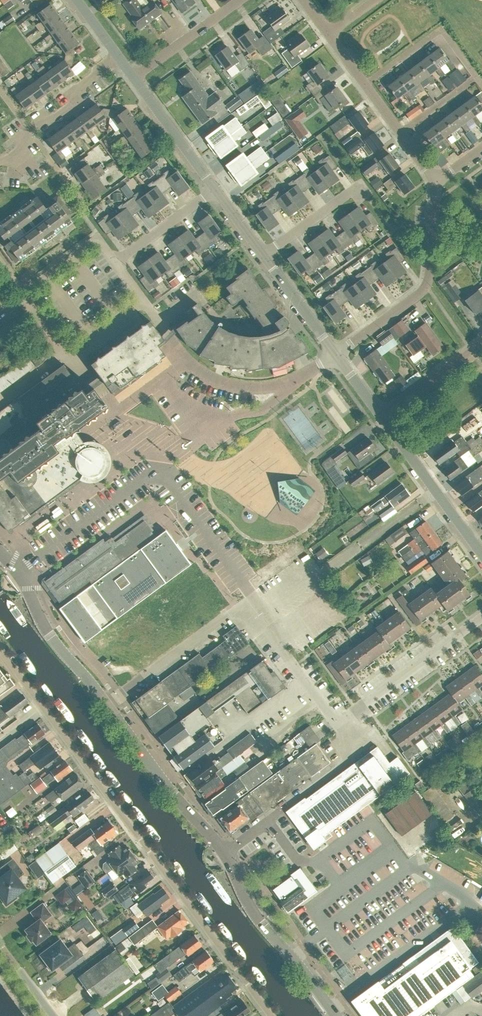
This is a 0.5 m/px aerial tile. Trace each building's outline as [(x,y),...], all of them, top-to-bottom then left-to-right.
[(4,4),(8,9),(21,0),(21,1),(23,0),(10,0),(4,4)] [(124,4),(132,16),(131,17),(139,28),(160,13),(152,1),(149,4),(146,0),(129,0),(124,4)] [(169,5),(165,0),(162,0),(161,1),(163,4),(162,5),(164,8),(169,5)] [(181,13),(195,3),(193,0),(172,0),(181,13)] [(37,29),(57,15),(50,5),(37,14),(42,21),(35,26),(37,29)] [(289,20),(280,8),(266,18),(271,26),(262,33),(270,44),(284,33),(279,27),(289,20)] [(6,26),(15,20),(11,15),(2,21),(6,26)] [(51,34),(64,24),(57,15),(37,29),(40,33),(47,28),(51,34)] [(23,33),(28,29),(23,22),(18,26),(23,33)] [(58,44),(71,34),(64,24),(51,34),(44,39),(47,42),(54,37),(58,44)] [(263,37),(258,41),(250,30),(238,39),(249,53),(256,48),(262,55),(271,48),(263,37)] [(73,49),(79,44),(71,34),(58,44),(66,54),(65,57),(73,58),(75,51),(73,49)] [(309,46),(300,35),(285,45),(288,49),(281,54),(291,68),(301,61),(297,55),(309,46)] [(235,57),(227,47),(215,56),(226,70),(234,64),(239,72),(250,64),(241,53),(235,57)] [(438,48),(428,56),(437,69),(439,67),(446,62),(451,70),(455,67),(449,59),(447,60),(438,48)] [(204,52),(193,62),(197,66),(208,56),(204,52)] [(437,69),(428,56),(418,64),(427,76),(429,75),(435,70),(441,77),(445,74),(439,67),(437,69)] [(72,66),(73,58),(65,57),(65,61),(55,68),(64,81),(74,74),(70,68),(72,66)] [(197,66),(199,70),(211,61),(209,57),(197,66)] [(1,76),(2,78),(8,73),(0,61),(0,76),(1,76)] [(306,86),(313,95),(322,89),(319,84),(328,77),(319,63),(308,71),(314,80),(306,86)] [(427,76),(418,64),(407,71),(417,84),(419,82),(425,78),(431,85),(435,82),(429,75),(427,76)] [(285,65),(274,73),(278,79),(288,71),(285,65)] [(64,81),(55,68),(48,72),(43,66),(40,68),(55,88),(64,81)] [(55,88),(40,68),(37,71),(41,77),(35,82),(45,95),(55,88)] [(448,76),(457,87),(466,80),(457,68),(448,76)] [(417,84),(407,71),(397,79),(407,92),(409,90),(415,85),(420,92),(424,90),(419,82),(417,84)] [(216,112),(225,106),(215,93),(209,98),(190,72),(179,80),(185,88),(187,87),(190,92),(182,97),(202,124),(217,113),(216,112)] [(45,95),(35,82),(31,75),(27,78),(32,84),(26,89),(35,102),(45,95)] [(442,81),(446,86),(450,82),(447,77),(442,81)] [(414,97),(409,90),(407,92),(397,79),(387,87),(396,99),(405,93),(410,100),(414,97)] [(446,86),(449,91),(454,87),(450,82),(446,86)] [(438,86),(432,90),(438,98),(443,94),(438,86)] [(35,102),(26,89),(19,94),(14,87),(11,90),(25,109),(35,102)] [(326,94),(322,89),(313,95),(321,106),(328,100),(334,109),(345,101),(336,87),(326,94)] [(254,96),(249,88),(238,96),(244,104),(254,96)] [(237,96),(228,103),(233,110),(243,103),(237,96)] [(257,96),(244,105),(248,110),(260,101),(257,96)] [(422,101),(427,108),(434,104),(429,96),(422,101)] [(463,104),(472,116),(474,115),(481,110),(481,112),(481,108),(473,96),(463,104)] [(106,117),(110,118),(111,110),(104,109),(101,110),(97,104),(87,112),(96,125),(106,117)] [(472,116),(463,104),(453,112),(462,124),(464,123),(471,118),(476,125),(480,122),(474,115),(472,116)] [(284,105),(278,110),(283,118),(290,113),(284,105)] [(300,120),(307,115),(301,106),(285,118),(300,139),(309,133),(300,120)] [(422,112),(418,106),(406,115),(410,121),(422,112)] [(118,111),(111,110),(110,118),(113,119),(120,129),(134,119),(126,109),(120,113),(118,111)] [(357,132),(367,124),(358,111),(348,118),(345,115),(330,126),(335,133),(350,122),(357,132)] [(90,129),(96,125),(87,112),(77,119),(86,132),(91,139),(95,136),(90,129)] [(462,124),(453,112),(443,119),(452,132),(454,130),(461,126),(466,133),(470,130),(464,123),(462,124)] [(212,150),(242,127),(235,117),(223,127),(222,126),(206,138),(210,143),(208,144),(212,150)] [(80,137),(86,132),(77,119),(67,126),(82,146),(85,143),(80,137)] [(121,143),(141,129),(134,119),(120,129),(125,135),(118,140),(121,143)] [(452,132),(443,119),(433,127),(442,140),(444,138),(450,133),(456,140),(460,137),(454,130),(452,132)] [(269,129),(267,130),(270,136),(283,127),(279,121),(269,129)] [(265,123),(252,132),(256,138),(267,130),(269,129),(265,123)] [(78,148),(82,146),(67,126),(58,133),(67,146),(73,141),(78,148)] [(246,133),(242,127),(212,150),(215,154),(217,153),(221,158),(237,146),(234,142),(246,133)] [(449,145),(444,138),(442,140),(433,127),(422,135),(432,147),(433,146),(438,154),(446,148),(449,145)] [(135,148),(148,139),(141,129),(121,143),(123,147),(130,142),(135,148)] [(478,141),(470,130),(465,134),(473,145),(478,141)] [(361,146),(368,155),(372,151),(372,152),(382,145),(373,132),(364,139),(361,135),(346,146),(351,153),(361,146)] [(58,133),(47,140),(62,160),(58,163),(62,168),(69,163),(65,158),(66,157),(63,154),(62,154),(60,151),(67,146),(58,133)] [(353,140),(350,136),(342,142),(345,146),(353,140)] [(135,163),(155,148),(148,139),(135,148),(139,154),(133,159),(135,163)] [(317,143),(311,148),(315,153),(321,148),(317,143)] [(300,149),(296,144),(284,152),(288,158),(300,149)] [(242,154),(226,166),(230,171),(228,172),(232,177),(265,153),(260,147),(245,158),(242,154)] [(265,153),(232,177),(235,182),(237,180),(241,185),(257,173),(254,169),(269,158),(265,153)] [(360,168),(365,176),(377,167),(379,170),(383,167),(388,173),(398,166),(397,164),(398,163),(398,162),(397,160),(395,159),(394,160),(388,153),(379,160),(376,156),(360,168)] [(321,167),(316,171),(328,187),(338,180),(332,171),(337,167),(329,155),(323,159),(323,158),(317,162),(321,167)] [(75,175),(82,184),(102,168),(100,165),(92,170),(84,158),(69,169),(73,176),(75,175)] [(160,167),(156,163),(151,167),(154,171),(160,167)] [(286,178),(293,173),(289,168),(282,173),(286,178)] [(98,178),(105,172),(104,170),(103,169),(82,184),(88,193),(87,194),(92,201),(106,190),(98,178)] [(312,185),(318,194),(328,187),(316,171),(312,174),(308,169),(303,172),(303,173),(298,177),(307,189),(312,185)] [(172,187),(178,195),(188,188),(177,172),(172,175),(168,170),(162,174),(163,175),(158,179),(167,191),(172,187)] [(403,194),(413,187),(404,174),(394,181),(391,177),(383,184),(388,191),(396,185),(403,194)] [(286,193),(298,209),(308,202),(302,193),(307,189),(298,177),(293,181),(293,180),(287,184),(291,189),(286,193)] [(146,194),(158,210),(168,203),(162,194),(167,191),(158,179),(153,182),(152,181),(147,185),(151,190),(146,194)] [(370,183),(375,189),(380,186),(375,179),(370,183)] [(266,182),(261,185),(265,191),(270,187),(266,182)] [(127,184),(121,188),(126,195),(131,191),(127,184)] [(282,207),(288,216),(298,209),(286,193),(281,196),(277,191),(272,195),(273,196),(268,199),(277,211),(282,207)] [(142,209),(148,218),(158,210),(146,194),(141,197),(137,192),(132,196),(133,197),(128,201),(137,213),(142,209)] [(113,202),(121,201),(120,193),(112,194),(113,202)] [(46,209),(37,197),(0,224),(0,235),(4,240),(46,209)] [(58,201),(56,197),(49,202),(52,205),(57,202),(58,201)] [(256,215),(268,231),(278,224),(272,215),(277,211),(268,199),(263,203),(262,202),(257,206),(261,211),(256,215)] [(116,216),(128,232),(138,225),(132,216),(137,213),(128,201),(123,204),(122,203),(117,207),(121,212),(116,216)] [(71,220),(67,215),(65,213),(64,211),(62,208),(60,206),(59,204),(57,202),(52,205),(49,207),(55,215),(14,245),(11,241),(5,246),(8,250),(10,248),(12,251),(14,253),(16,256),(17,258),(19,260),(67,225),(66,224),(71,220)] [(358,207),(348,215),(360,231),(365,227),(369,232),(374,229),(373,228),(379,224),(370,212),(365,216),(358,207)] [(128,232),(116,216),(111,219),(107,214),(102,218),(103,219),(98,223),(106,235),(112,231),(118,240),(128,232)] [(213,243),(214,244),(219,241),(215,235),(220,232),(208,215),(198,223),(205,231),(199,235),(208,247),(213,243)] [(339,234),(348,246),(353,242),(354,243),(359,239),(355,234),(360,231),(348,215),(338,222),(345,230),(339,234)] [(335,249),(339,254),(344,251),(343,250),(348,246),(339,234),(334,238),(328,229),(318,237),(330,253),(335,249)] [(195,250),(199,255),(204,252),(203,251),(208,247),(199,235),(194,239),(188,230),(178,238),(190,254),(195,250)] [(309,256),(318,268),(323,264),(324,265),(329,261),(325,256),(330,253),(318,237),(308,244),(315,252),(309,256)] [(388,247),(393,243),(389,237),(383,241),(388,247)] [(169,257),(178,269),(183,266),(184,267),(189,263),(185,258),(190,254),(178,238),(168,245),(175,254),(169,257)] [(388,259),(384,263),(396,279),(406,272),(399,263),(405,259),(396,247),(390,251),(390,250),(385,254),(388,259)] [(218,258),(223,254),(220,250),(215,254),(218,258)] [(305,271),(309,276),(314,273),(313,272),(318,268),(309,256),(304,260),(298,251),(288,258),(300,275),(305,271)] [(165,272),(169,278),(174,274),(173,273),(178,269),(169,257),(164,261),(158,252),(148,260),(160,276),(165,272)] [(208,265),(216,260),(211,253),(204,258),(208,265)] [(160,276),(148,260),(138,267),(145,276),(139,280),(148,291),(153,288),(154,289),(159,285),(155,279),(160,276)] [(379,278),(386,286),(396,279),(384,263),(379,266),(375,261),(370,265),(371,266),(365,269),(374,281),(379,278)] [(182,272),(186,277),(191,273),(187,268),(182,272)] [(326,277),(332,273),(329,269),(323,273),(326,277)] [(353,285),(365,301),(375,294),(369,285),(374,281),(365,269),(360,273),(360,272),(355,276),(359,281),(353,285)] [(216,330),(208,323),(201,314),(203,312),(197,303),(192,307),(198,315),(187,324),(181,315),(171,322),(177,331),(188,343),(201,353),(215,361),(219,360),(220,359),(227,362),(229,366),(230,366),(231,366),(246,368),(262,368),(278,365),(286,362),(291,360),(293,359),(297,357),(302,353),(307,351),(296,335),(290,327),(288,328),(287,326),(289,325),(288,323),(288,322),(287,320),(286,319),(285,318),(284,317),(282,316),(281,318),(279,316),(280,315),(267,297),(266,295),(253,278),(252,276),(248,271),(226,288),(230,294),(226,297),(232,306),(240,300),(266,336),(269,335),(270,338),(259,340),(248,340),(237,339),(226,335),(216,330)] [(323,279),(319,274),(315,278),(319,283),(323,279)] [(173,288),(180,283),(177,279),(170,284),(173,288)] [(463,296),(451,280),(445,285),(443,283),(441,285),(454,303),(463,296)] [(331,287),(331,286),(327,282),(321,286),(325,292),(331,287)] [(349,300),(355,308),(365,301),(353,285),(348,288),(345,283),(340,287),(340,288),(335,292),(344,303),(349,300)] [(477,290),(478,291),(465,301),(475,314),(481,309),(481,287),(477,290)] [(156,300),(162,296),(158,291),(152,295),(156,300)] [(323,307),(335,323),(345,316),(339,307),(344,303),(335,292),(330,295),(329,294),(324,298),(328,303),(323,307)] [(392,327),(399,337),(409,330),(402,320),(392,327)] [(113,394),(165,356),(158,345),(164,340),(150,321),(91,364),(113,394)] [(443,348),(425,323),(413,332),(416,336),(415,337),(415,338),(405,345),(413,355),(419,350),(420,351),(427,347),(433,355),(443,348)] [(382,346),(393,338),(388,330),(376,338),(382,346)] [(376,349),(364,358),(378,377),(379,377),(384,383),(394,376),(389,369),(390,369),(376,349)] [(37,367),(43,362),(36,352),(30,357),(37,367)] [(35,366),(28,357),(23,361),(30,370),(35,366)] [(30,370),(23,361),(17,365),(24,375),(30,370)] [(8,532),(9,533),(10,533),(11,533),(12,533),(12,532),(13,532),(13,531),(13,530),(13,529),(80,479),(81,480),(83,481),(85,482),(86,482),(88,482),(90,482),(91,482),(94,482),(95,482),(97,481),(99,480),(100,480),(102,478),(103,478),(105,476),(106,475),(107,473),(108,472),(109,470),(109,468),(110,467),(110,465),(111,463),(111,462),(110,460),(110,458),(110,456),(109,454),(108,452),(107,451),(107,450),(106,449),(105,448),(103,446),(102,445),(101,445),(99,444),(98,443),(96,442),(95,442),(93,442),(91,442),(90,441),(88,442),(87,442),(85,442),(83,443),(75,431),(108,407),(94,388),(85,394),(64,365),(0,411),(0,521),(8,532)] [(24,375),(17,365),(12,369),(19,379),(24,375)] [(19,379),(12,369),(7,373),(14,383),(19,379)] [(14,383),(7,373),(1,377),(8,387),(14,383)] [(394,381),(400,389),(408,383),(402,375),(394,381)] [(1,377),(0,378),(0,387),(3,391),(8,387),(1,377)] [(462,433),(471,427),(468,422),(458,429),(462,433)] [(443,448),(432,456),(438,465),(456,452),(460,456),(481,440),(479,437),(474,440),(472,437),(466,442),(461,436),(453,442),(451,439),(442,446),(443,448)] [(368,454),(376,448),(368,437),(351,449),(359,460),(362,463),(365,464),(369,460),(370,457),(368,454)] [(322,462),(321,465),(327,472),(337,464),(336,462),(347,453),(342,447),(331,456),(322,462)] [(468,467),(463,462),(460,456),(454,461),(455,463),(443,472),(450,480),(468,467)] [(377,484),(393,472),(385,461),(369,473),(377,484)] [(466,479),(455,487),(461,495),(479,482),(481,480),(481,469),(480,466),(465,477),(466,479)] [(365,478),(360,471),(349,480),(353,486),(365,478)] [(380,499),(370,507),(373,511),(383,504),(384,505),(389,501),(392,506),(393,507),(410,495),(401,483),(385,496),(381,499),(380,499)] [(477,494),(478,495),(467,503),(473,512),(481,505),(481,490),(477,494)] [(306,493),(296,506),(300,509),(310,496),(306,493)] [(389,508),(379,515),(383,521),(393,514),(389,508)] [(103,538),(44,581),(60,603),(89,581),(91,584),(156,536),(144,520),(115,541),(112,537),(106,541),(103,538)] [(408,544),(398,551),(401,556),(411,549),(434,532),(425,520),(416,527),(410,532),(414,538),(407,543),(408,544)] [(407,532),(402,526),(390,535),(394,541),(407,532)] [(86,642),(191,564),(189,563),(184,556),(185,556),(184,556),(180,550),(176,545),(176,544),(166,530),(157,536),(156,537),(92,584),(63,606),(60,608),(59,608),(84,643),(86,642)] [(434,532),(411,549),(415,554),(422,548),(426,555),(433,550),(442,543),(434,532)] [(321,550),(315,554),(320,560),(326,556),(321,550)] [(447,585),(458,577),(461,582),(467,578),(464,574),(447,551),(431,563),(447,585)] [(406,567),(411,574),(428,562),(423,555),(406,567)] [(370,563),(366,557),(360,560),(363,566),(370,563)] [(428,572),(432,569),(429,564),(424,568),(428,572)] [(458,577),(447,585),(435,593),(443,604),(442,604),(447,610),(470,593),(461,582),(458,577)] [(185,598),(190,596),(191,600),(201,596),(195,583),(181,589),(185,598)] [(443,604),(431,587),(409,604),(409,605),(412,608),(414,612),(416,615),(419,619),(420,620),(442,604),(443,604)] [(389,609),(394,605),(390,599),(384,603),(389,609)] [(377,627),(379,630),(389,643),(411,626),(400,610),(377,627)] [(199,653),(132,702),(145,720),(168,703),(180,694),(191,686),(249,643),(236,625),(223,635),(226,639),(202,657),(199,653)] [(389,643),(379,630),(356,646),(368,662),(391,646),(389,643)] [(330,639),(325,643),(328,648),(333,644),(330,639)] [(344,677),(345,679),(368,662),(356,646),(333,663),(334,664),(337,667),(339,671),(342,674),(344,677)] [(478,650),(473,654),(476,658),(481,655),(478,650)] [(248,714),(284,687),(263,659),(158,736),(182,770),(223,739),(207,717),(235,697),(248,714)] [(475,665),(465,672),(477,689),(479,687),(481,685),(481,675),(475,665)] [(15,684),(11,678),(10,677),(7,679),(5,676),(0,669),(0,695),(15,684)] [(455,679),(467,696),(469,694),(475,690),(481,698),(481,697),(481,692),(479,687),(477,689),(465,672),(455,679)] [(455,679),(445,687),(450,693),(457,703),(458,702),(465,697),(471,705),(475,702),(469,694),(467,696),(455,679)] [(196,692),(191,686),(180,694),(184,700),(196,692)] [(463,709),(458,702),(457,703),(450,693),(440,700),(452,716),(454,715),(463,709)] [(8,715),(9,717),(21,708),(20,707),(28,702),(22,694),(17,697),(16,696),(3,706),(1,704),(0,705),(0,721),(8,715)] [(460,723),(454,715),(452,716),(440,700),(431,707),(443,724),(445,722),(450,718),(456,725),(460,723)] [(177,715),(168,703),(145,720),(155,733),(176,717),(176,716),(177,715)] [(451,730),(445,722),(443,724),(431,707),(421,714),(433,730),(435,729),(441,725),(447,732),(451,730)] [(441,737),(435,729),(433,730),(421,714),(411,721),(423,738),(425,736),(431,732),(437,740),(441,737)] [(431,744),(425,736),(423,738),(411,721),(402,728),(414,745),(416,743),(421,739),(427,747),(431,744)] [(467,721),(461,724),(468,735),(474,731),(467,721)] [(22,734),(17,739),(15,737),(1,748),(8,757),(10,760),(11,759),(12,759),(13,759),(14,758),(16,757),(16,756),(17,755),(20,752),(21,752),(22,752),(23,751),(24,750),(24,749),(26,748),(27,748),(28,748),(29,747),(29,746),(29,745),(32,743),(45,733),(38,723),(22,734)] [(305,740),(315,732),(310,725),(299,732),(305,740)] [(421,751),(416,743),(414,745),(402,728),(392,735),(403,751),(402,752),(408,761),(412,758),(411,757),(417,753),(418,754),(421,751)] [(310,747),(316,743),(320,740),(315,732),(305,740),(310,747)] [(240,754),(249,747),(257,742),(250,733),(227,750),(228,752),(220,758),(219,756),(215,758),(212,760),(209,756),(184,775),(194,788),(240,754)] [(49,742),(19,764),(24,771),(35,762),(40,769),(59,755),(49,742)] [(316,743),(310,747),(297,757),(309,773),(311,776),(330,762),(316,743)] [(377,746),(291,810),(312,844),(313,844),(409,773),(397,756),(389,763),(377,746)] [(249,747),(240,754),(194,788),(193,789),(202,800),(224,784),(220,778),(226,773),(227,774),(244,761),(243,759),(253,752),(249,747)] [(1,748),(0,749),(0,804),(29,783),(31,781),(32,782),(28,776),(24,772),(19,776),(16,773),(12,776),(2,762),(8,757),(1,748)] [(440,761),(445,758),(440,752),(436,755),(440,761)] [(309,773),(297,757),(280,769),(292,786),(309,773)] [(221,808),(223,809),(272,773),(263,759),(225,787),(225,788),(204,803),(213,815),(221,808)] [(426,763),(430,768),(435,764),(432,759),(426,763)] [(72,770),(71,769),(72,767),(69,764),(68,764),(65,760),(51,770),(51,771),(43,778),(47,784),(56,777),(59,781),(66,775),(65,774),(72,770)] [(417,764),(423,773),(429,769),(422,760),(417,764)] [(292,786),(280,769),(261,783),(273,799),(292,786)] [(34,771),(28,776),(32,782),(38,777),(34,771)] [(46,795),(51,802),(60,795),(64,800),(84,784),(76,773),(46,795)] [(37,793),(47,786),(40,777),(30,784),(37,793)] [(473,788),(466,779),(457,786),(475,812),(481,807),(481,800),(473,788)] [(424,786),(420,780),(415,784),(419,790),(424,786)] [(273,799),(261,783),(255,788),(267,804),(273,799)] [(453,816),(432,786),(421,794),(443,823),(453,816)] [(267,804),(255,788),(249,792),(260,808),(267,804)] [(81,796),(80,794),(48,819),(54,827),(71,813),(74,816),(88,805),(87,804),(94,799),(93,798),(93,796),(91,793),(88,792),(88,791),(81,796)] [(385,813),(401,835),(432,813),(415,791),(385,813)] [(260,808),(249,792),(236,801),(238,804),(248,818),(260,808)] [(11,806),(8,801),(0,807),(0,808),(3,812),(11,806)] [(50,815),(57,810),(53,804),(46,809),(50,815)] [(231,830),(248,818),(238,804),(221,816),(231,830)] [(40,822),(50,815),(46,810),(37,817),(40,822)] [(79,826),(90,819),(85,812),(74,819),(79,826)] [(65,828),(74,823),(71,816),(61,821),(65,828)] [(117,829),(115,826),(113,826),(109,820),(93,831),(91,828),(73,842),(79,850),(88,843),(93,849),(117,831),(117,829)] [(32,839),(43,831),(39,824),(28,832),(32,839)] [(70,833),(77,828),(74,824),(67,829),(70,833)] [(76,866),(59,842),(35,860),(36,860),(45,873),(53,883),(76,866)] [(6,857),(18,848),(15,843),(2,852),(6,857)] [(113,868),(133,853),(131,851),(132,851),(129,847),(128,847),(127,845),(122,849),(119,845),(108,852),(111,857),(107,860),(113,868)] [(137,869),(134,865),(139,861),(137,860),(138,859),(135,855),(134,855),(133,853),(113,868),(119,876),(123,873),(126,877),(137,869)] [(30,863),(35,859),(32,854),(26,858),(30,863)] [(13,859),(2,867),(7,874),(0,879),(0,891),(2,894),(0,895),(0,897),(6,905),(16,897),(14,895),(24,888),(17,878),(23,873),(13,859)] [(45,873),(36,860),(29,866),(38,878),(45,873)] [(281,905),(288,914),(313,895),(317,891),(306,877),(300,868),(291,874),(271,889),(279,899),(279,901),(282,905),(281,905)] [(96,882),(86,870),(77,877),(84,886),(76,892),(78,895),(86,889),(96,882)] [(151,871),(149,871),(148,870),(119,891),(125,899),(129,896),(136,891),(137,893),(146,886),(144,884),(153,877),(152,876),(153,874),(151,871)] [(323,876),(318,880),(323,886),(328,882),(323,876)] [(113,882),(100,891),(106,899),(118,890),(113,882)] [(147,916),(162,905),(161,903),(170,897),(163,887),(154,894),(153,893),(138,904),(137,902),(130,907),(137,917),(144,912),(147,916)] [(71,899),(72,898),(65,889),(55,896),(62,905),(66,902),(71,899)] [(95,906),(84,891),(78,895),(89,910),(95,906)] [(129,896),(125,899),(119,891),(113,896),(119,904),(120,903),(125,909),(134,903),(129,896)] [(82,906),(77,898),(76,898),(72,900),(68,904),(67,904),(74,914),(83,907),(82,906)] [(33,940),(36,944),(51,933),(42,922),(51,915),(43,903),(31,912),(37,920),(25,929),(28,934),(26,935),(31,941),(33,940)] [(103,917),(98,910),(92,914),(97,921),(103,917)] [(172,937),(176,934),(178,935),(182,932),(181,930),(182,929),(181,928),(188,922),(179,910),(158,926),(152,919),(128,937),(134,945),(158,927),(166,938),(171,935),(172,937)] [(134,920),(110,937),(116,944),(139,927),(134,920)] [(473,976),(472,975),(468,969),(478,961),(452,927),(442,934),(440,936),(434,940),(433,941),(378,981),(371,986),(372,986),(360,995),(363,999),(356,1005),(358,1009),(358,1010),(358,1009),(363,1015),(418,1015),(428,1009),(473,976)] [(98,950),(108,944),(100,931),(90,937),(98,950)] [(194,951),(201,945),(194,935),(168,954),(163,958),(168,966),(186,953),(187,956),(189,954),(190,955),(193,952),(194,951)] [(45,963),(50,970),(58,964),(62,970),(83,955),(74,944),(67,949),(60,940),(41,955),(46,962),(45,963)] [(126,948),(122,943),(116,947),(120,952),(126,948)] [(78,977),(96,1001),(134,973),(116,950),(78,977)] [(174,974),(178,980),(196,967),(199,972),(201,970),(202,971),(207,967),(206,967),(214,961),(206,951),(192,961),(187,965),(186,964),(174,974)] [(136,974),(140,972),(129,957),(125,960),(136,974)] [(481,968),(481,964),(481,962),(472,969),(475,973),(481,968)] [(166,967),(155,974),(158,978),(161,983),(171,975),(166,967)] [(456,989),(465,1001),(471,997),(471,998),(481,990),(481,970),(456,989)] [(238,988),(226,972),(223,974),(221,971),(173,1006),(169,1001),(150,1015),(151,1015),(170,1015),(176,1012),(179,1015),(206,1015),(228,1000),(226,998),(232,994),(231,992),(238,988)] [(170,976),(162,983),(169,990),(177,984),(170,976)] [(161,983),(158,978),(156,979),(155,978),(148,984),(152,989),(161,983)] [(169,1001),(181,992),(176,986),(168,992),(162,985),(152,992),(158,1001),(165,996),(169,1001)] [(456,989),(451,993),(460,1005),(465,1001),(456,989)] [(250,1010),(242,1000),(233,1006),(232,1005),(223,1011),(217,1015),(242,1015),(250,1010)] [(84,1014),(86,1015),(102,1015),(95,1006),(84,1014)]
